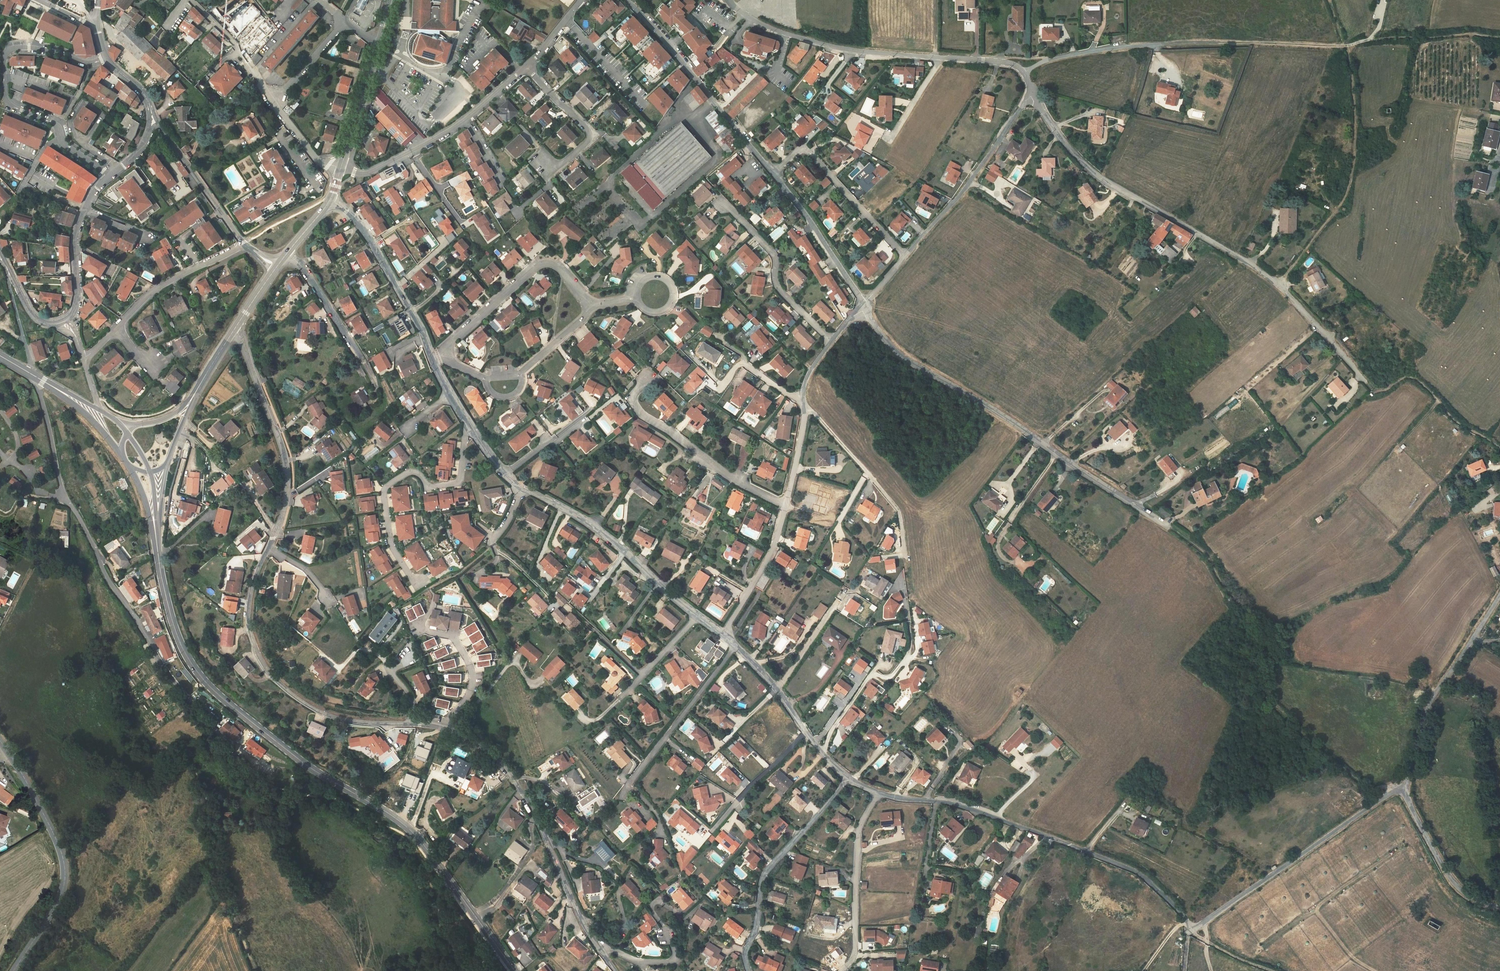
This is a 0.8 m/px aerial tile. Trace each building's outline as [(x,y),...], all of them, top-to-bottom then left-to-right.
[(9,17),(11,11),(12,8),(15,2),(17,3),(24,7),(25,3),(27,0),(9,0),(6,6),(3,15),(9,17)] [(119,0),(103,0),(103,11),(115,7),(119,0)] [(116,7),(121,11),(124,13),(129,5),(133,0),(120,0),(116,7)] [(292,8),(295,10),(296,9),(304,0),(303,0),(299,0),(292,8)] [(301,13),(308,4),(304,0),(296,9),(301,13)] [(369,0),(360,0),(356,8),(363,11),(369,0)] [(412,23),(417,23),(416,30),(418,30),(418,32),(417,33),(415,34),(413,36),(412,37),(411,39),(410,40),(409,43),(409,45),(409,46),(409,47),(409,49),(409,52),(410,53),(411,55),(411,56),(412,56),(413,58),(415,60),(417,61),(418,62),(419,63),(420,63),(422,64),(423,65),(425,65),(426,65),(428,66),(430,66),(431,66),(432,66),(434,66),(436,66),(439,65),(441,65),(442,64),(443,63),(447,65),(453,44),(449,43),(448,41),(446,39),(444,37),(443,36),(440,34),(440,31),(454,32),(455,22),(453,22),(454,0),(441,0),(441,3),(441,8),(441,20),(430,20),(431,8),(431,3),(431,0),(414,0),(412,23)] [(666,7),(663,4),(660,8),(659,8),(662,11),(660,13),(661,13),(663,16),(661,17),(671,26),(671,27),(672,26),(674,26),(676,27),(681,32),(682,30),(685,33),(692,26),(687,21),(688,20),(685,17),(689,14),(695,6),(694,5),(695,3),(692,0),(688,0),(687,1),(686,0),(685,0),(682,4),(678,0),(677,1),(674,4),(671,1),(666,7)] [(958,2),(956,2),(956,9),(957,9),(957,12),(959,12),(959,20),(969,20),(969,12),(964,12),(964,9),(974,9),(974,0),(958,0),(958,2)] [(615,4),(613,2),(611,4),(609,1),(608,2),(607,2),(605,3),(605,5),(604,6),(602,8),(601,8),(604,11),(599,15),(605,21),(615,11),(618,13),(624,7),(618,1),(615,4)] [(133,8),(129,5),(124,13),(128,15),(133,8)] [(1085,12),(1084,12),(1084,23),(1100,22),(1100,6),(1085,6),(1085,12)] [(432,8),(431,8),(430,20),(441,20),(441,8),(439,8),(439,7),(433,7),(432,8)] [(1023,30),(1023,7),(1013,7),(1013,20),(1009,20),(1009,30),(1023,30)] [(139,12),(133,8),(128,15),(134,19),(134,18),(139,12)] [(205,19),(194,8),(189,13),(194,19),(200,24),(203,21),(205,19)] [(266,61),(263,65),(271,73),(319,18),(315,14),(317,12),(312,8),(309,12),(305,18),(267,62),(266,61)] [(604,11),(601,8),(594,15),(602,24),(605,21),(599,15),(604,11)] [(39,28),(73,44),(75,41),(77,43),(75,45),(78,55),(87,58),(97,56),(94,46),(93,46),(91,39),(93,39),(91,29),(48,9),(39,28)] [(129,25),(134,29),(143,18),(143,17),(145,14),(140,10),(139,12),(134,18),(134,19),(129,25)] [(129,25),(134,19),(128,15),(124,13),(116,27),(123,32),(129,25)] [(190,24),(194,19),(189,13),(188,15),(185,20),(190,24)] [(252,19),(250,20),(251,21),(256,27),(259,30),(267,24),(259,13),(253,18),(252,19)] [(629,17),(611,34),(615,38),(613,40),(618,44),(619,42),(622,45),(629,38),(636,45),(645,54),(652,61),(644,68),(647,71),(645,73),(650,77),(652,75),(655,79),(673,62),(670,60),(673,57),(657,41),(656,41),(649,34),(650,33),(634,17),(631,19),(629,17)] [(180,28),(189,34),(195,27),(190,24),(185,20),(180,28)] [(510,36),(517,40),(518,38),(523,41),(524,39),(525,40),(530,43),(534,37),(543,42),(547,37),(521,21),(516,29),(515,29),(510,36)] [(1053,24),(1040,24),(1040,35),(1043,35),(1043,40),(1059,40),(1059,29),(1053,29),(1053,24)] [(123,32),(119,36),(141,58),(142,58),(152,47),(134,29),(129,25),(123,32)] [(695,29),(692,26),(685,33),(687,35),(695,29)] [(195,39),(196,40),(203,33),(195,27),(189,34),(191,36),(195,39)] [(214,29),(212,31),(218,36),(221,33),(215,28),(214,29)] [(701,34),(696,28),(695,29),(683,38),(686,41),(688,40),(692,46),(690,47),(696,55),(698,54),(700,57),(697,59),(701,65),(708,59),(705,54),(708,51),(706,49),(710,45),(712,45),(710,42),(706,37),(705,36),(704,36),(703,36),(701,34)] [(594,32),(589,37),(594,43),(599,38),(594,32)] [(218,42),(210,33),(207,36),(203,41),(217,54),(224,47),(220,43),(219,44),(217,43),(218,42)] [(754,35),(747,33),(745,37),(744,37),(743,39),(744,41),(746,41),(743,52),(744,53),(749,55),(749,53),(761,56),(760,58),(764,60),(766,59),(769,51),(772,52),(773,49),(778,50),(780,45),(778,44),(779,42),(773,41),(766,38),(764,39),(763,37),(761,37),(760,37),(758,37),(758,36),(754,35)] [(810,45),(800,42),(788,57),(796,64),(807,51),(808,51),(810,45)] [(348,59),(349,58),(357,61),(361,47),(353,44),(352,47),(345,45),(343,52),(344,52),(343,55),(344,58),(348,59)] [(122,51),(114,47),(110,53),(110,54),(115,62),(122,51)] [(158,52),(152,47),(142,58),(167,80),(177,69),(163,56),(158,53),(158,52)] [(166,51),(161,47),(158,52),(158,53),(163,56),(166,51)] [(509,63),(494,48),(487,55),(488,56),(486,57),(488,60),(483,64),(481,62),(468,74),(468,75),(482,91),(488,86),(491,83),(490,82),(498,74),(497,73),(499,71),(502,68),(503,69),(509,63)] [(720,60),(723,58),(729,66),(735,62),(738,59),(723,48),(715,53),(720,60)] [(568,49),(560,56),(565,63),(568,60),(571,63),(576,59),(568,49)] [(257,53),(251,59),(255,66),(262,58),(257,53)] [(693,70),(699,77),(709,69),(720,60),(715,53),(708,59),(701,65),(693,70)] [(19,56),(17,57),(17,66),(35,66),(35,57),(19,56)] [(58,62),(47,58),(40,76),(78,90),(85,70),(61,62),(58,61),(58,62)] [(751,68),(738,59),(735,62),(738,66),(732,71),(740,80),(746,75),(745,73),(751,68)] [(566,71),(557,60),(549,67),(558,78),(566,71)] [(821,73),(826,67),(818,61),(806,76),(814,82),(818,76),(816,75),(819,72),(821,73)] [(205,76),(204,78),(207,81),(208,82),(210,85),(213,88),(215,90),(218,93),(225,99),(228,97),(227,96),(243,79),(240,76),(237,73),(239,72),(234,68),(233,69),(230,67),(227,64),(219,73),(217,71),(215,73),(211,69),(205,76)] [(233,64),(230,67),(233,69),(234,68),(239,72),(237,73),(240,76),(242,73),(233,64)] [(856,74),(859,70),(852,65),(847,72),(850,74),(846,80),(853,85),(852,86),(856,90),(862,82),(858,79),(859,78),(855,75),(856,74)] [(110,72),(102,66),(86,92),(97,99),(105,87),(99,83),(103,77),(105,79),(110,72)] [(905,68),(901,68),(901,74),(905,74),(904,77),(907,78),(907,84),(913,84),(914,75),(918,76),(919,67),(910,67),(910,68),(905,68)] [(679,89),(682,91),(689,81),(679,70),(668,81),(670,83),(677,91),(679,89)] [(740,80),(732,71),(729,73),(731,75),(725,80),(732,89),(733,89),(736,87),(739,84),(738,84),(741,81),(740,80)] [(202,73),(192,83),(195,86),(204,78),(205,76),(202,73)] [(759,74),(724,109),(734,118),(768,83),(759,74)] [(862,82),(864,80),(856,74),(855,75),(859,78),(858,79),(862,82)] [(804,79),(811,85),(814,82),(806,76),(804,79)] [(340,86),(339,91),(348,94),(350,88),(350,85),(352,79),(343,77),(342,79),(340,86)] [(724,78),(715,85),(722,94),(725,92),(728,90),(729,91),(732,89),(725,80),(724,78)] [(115,88),(121,92),(126,85),(120,80),(115,88)] [(668,81),(660,88),(662,91),(670,83),(668,81)] [(179,82),(168,91),(175,99),(185,90),(179,82)] [(537,95),(526,82),(519,88),(524,94),(524,95),(530,101),(537,95)] [(1156,92),(1168,95),(1166,104),(1174,106),(1176,97),(1178,97),(1179,97),(1180,92),(1175,91),(1175,89),(1170,88),(1171,85),(1159,82),(1156,92)] [(1494,83),(1491,100),(1499,102),(1499,84),(1494,83)] [(119,96),(126,101),(133,91),(126,85),(121,92),(119,96)] [(593,91),(587,85),(586,87),(585,86),(576,95),(579,99),(581,97),(583,99),(581,101),(589,109),(598,100),(591,93),(593,91)] [(105,87),(97,99),(112,108),(119,96),(113,92),(105,87)] [(684,99),(693,111),(708,99),(698,87),(695,90),(684,99)] [(660,88),(651,97),(655,101),(653,104),(662,113),(664,111),(666,113),(667,112),(671,106),(674,103),(662,91),(660,88)] [(32,89),(28,99),(34,101),(33,104),(34,101),(43,105),(42,107),(43,108),(44,105),(49,107),(48,110),(56,113),(57,110),(63,113),(67,101),(52,94),(51,97),(32,89)] [(129,105),(130,106),(137,96),(133,91),(126,101),(129,103),(129,105)] [(842,99),(834,93),(828,99),(829,100),(825,106),(833,113),(838,107),(837,106),(842,99)] [(980,106),(982,106),(985,107),(982,117),(991,119),(993,109),(991,108),(990,108),(991,102),(993,102),(994,98),(983,95),(980,106)] [(141,101),(137,96),(130,106),(135,109),(141,101)] [(892,97),(880,96),(880,107),(879,107),(879,117),(886,117),(886,120),(892,121),(892,115),(889,114),(889,108),(892,108),(892,97)] [(333,109),(332,112),(341,115),(343,109),(343,107),(345,101),(337,98),(335,105),(333,109)] [(518,112),(508,101),(500,109),(502,111),(499,115),(504,120),(506,122),(518,112)] [(418,129),(392,102),(376,117),(402,144),(418,129)] [(527,102),(521,109),(525,113),(531,107),(527,102)] [(627,117),(615,103),(604,114),(608,118),(612,114),(620,124),(627,117)] [(550,109),(546,105),(535,114),(531,118),(535,122),(538,120),(545,128),(552,121),(547,116),(545,113),(546,113),(550,109)] [(178,115),(179,115),(179,122),(183,122),(183,125),(179,125),(180,129),(179,130),(180,131),(186,131),(190,133),(190,128),(190,125),(195,125),(197,127),(197,121),(187,121),(187,115),(188,115),(188,111),(190,107),(184,107),(183,106),(182,107),(175,107),(178,112),(178,115)] [(85,107),(75,123),(76,127),(86,133),(97,115),(85,107)] [(706,118),(719,135),(727,128),(714,111),(706,118)] [(487,129),(491,132),(500,123),(501,123),(504,120),(499,115),(496,112),(483,125),(487,129)] [(237,125),(249,146),(249,147),(252,147),(252,146),(266,138),(267,138),(267,136),(266,135),(254,114),(251,113),(251,114),(237,122),(236,122),(236,125),(237,125)] [(132,119),(133,117),(128,114),(121,124),(130,130),(129,132),(126,137),(132,141),(136,135),(138,128),(139,126),(140,124),(132,119)] [(817,125),(814,122),(809,117),(806,114),(803,117),(797,122),(800,125),(795,130),(800,136),(806,131),(805,130),(807,128),(810,132),(817,125)] [(6,116),(5,118),(0,134),(40,150),(43,141),(41,140),(43,136),(45,137),(47,132),(33,127),(32,130),(30,129),(30,128),(28,127),(29,125),(27,124),(9,117),(6,116)] [(1088,129),(1093,130),(1092,138),(1101,139),(1102,126),(1102,123),(1103,117),(1094,116),(1093,120),(1089,120),(1088,129)] [(817,125),(822,131),(829,125),(823,120),(822,121),(817,125)] [(642,131),(635,122),(622,133),(628,139),(630,138),(631,139),(634,142),(642,136),(639,133),(642,131)] [(712,157),(681,122),(632,166),(646,182),(644,183),(646,186),(638,193),(654,210),(663,202),(662,201),(712,157)] [(800,125),(797,122),(792,127),(795,130),(800,125)] [(379,123),(376,126),(380,131),(381,130),(384,133),(386,130),(379,123)] [(503,126),(500,123),(491,132),(494,135),(503,126)] [(1490,123),(1488,129),(1497,131),(1498,125),(1490,123)] [(329,124),(324,139),(333,142),(337,127),(329,124)] [(859,149),(861,150),(863,146),(864,146),(872,130),(862,125),(859,132),(854,141),(857,142),(854,147),(859,149)] [(569,129),(566,126),(559,133),(563,138),(569,145),(576,138),(572,133),(570,132),(568,130),(569,129)] [(741,144),(727,128),(719,135),(714,138),(728,155),(741,144)] [(806,131),(800,136),(802,138),(805,136),(808,133),(810,132),(807,128),(805,130),(806,131)] [(778,129),(764,142),(770,148),(776,143),(779,143),(785,138),(783,135),(778,129)] [(1488,129),(1487,129),(1483,145),(1484,146),(1491,147),(1495,148),(1499,132),(1497,131),(1488,129)] [(468,130),(458,137),(462,142),(459,144),(463,151),(466,149),(470,156),(469,156),(472,162),(470,164),(474,170),(476,169),(480,175),(481,175),(485,181),(482,183),(484,186),(485,186),(488,192),(489,193),(490,192),(493,196),(499,190),(497,186),(498,185),(494,180),(492,177),(495,175),(491,169),(490,169),(486,163),(484,164),(480,158),(483,156),(479,150),(480,150),(476,143),(473,145),(469,138),(472,137),(468,130)] [(108,143),(107,143),(104,147),(108,149),(107,151),(115,156),(122,145),(123,145),(125,143),(113,135),(111,139),(108,143)] [(521,136),(521,135),(507,148),(516,158),(530,145),(522,137),(521,136)] [(373,144),(372,149),(370,148),(369,153),(379,156),(383,154),(383,153),(384,153),(388,140),(377,136),(375,145),(373,144)] [(1034,144),(1026,139),(1021,146),(1012,141),(1007,150),(1015,155),(1015,156),(1023,162),(1034,144)] [(187,153),(192,150),(188,144),(181,149),(184,154),(185,153),(187,153)] [(851,154),(852,156),(859,149),(854,147),(849,144),(845,148),(845,147),(843,149),(839,144),(837,146),(837,145),(833,148),(836,151),(835,153),(835,158),(833,160),(837,164),(843,159),(843,160),(845,160),(851,154)] [(49,147),(42,158),(45,161),(44,163),(48,165),(49,163),(55,166),(53,169),(60,173),(62,171),(66,174),(65,176),(75,182),(67,198),(79,203),(81,204),(87,192),(88,190),(95,182),(98,179),(85,170),(66,158),(62,155),(61,155),(56,152),(57,152),(49,147)] [(267,149),(260,153),(261,155),(265,161),(263,162),(264,164),(267,170),(269,172),(271,171),(273,175),(276,179),(275,179),(278,183),(277,186),(273,190),(270,192),(268,190),(266,191),(260,194),(254,198),(252,199),(245,203),(244,204),(241,206),(235,210),(233,211),(235,215),(236,214),(241,223),(252,217),(254,221),(256,220),(257,219),(256,217),(260,215),(261,217),(263,216),(266,214),(264,212),(269,209),(275,205),(277,204),(278,205),(284,202),(285,203),(293,197),(294,194),(294,195),(295,193),(297,185),(297,184),(296,184),(297,181),(292,172),(291,173),(287,167),(286,168),(284,165),(286,164),(278,151),(276,152),(274,148),(268,151),(267,149)] [(610,156),(603,149),(591,159),(597,167),(610,156)] [(861,150),(859,149),(852,156),(856,159),(864,152),(861,150)] [(3,154),(0,160),(0,164),(6,167),(11,158),(3,154)] [(169,189),(177,183),(156,155),(148,161),(169,189)] [(739,155),(728,164),(734,171),(742,165),(741,165),(744,162),(739,155)] [(19,163),(11,158),(6,167),(14,172),(18,164),(19,163)] [(1051,176),(1051,169),(1050,169),(1050,167),(1051,167),(1055,168),(1055,159),(1042,159),(1042,169),(1037,169),(1037,177),(1043,177),(1043,176),(1051,176)] [(447,161),(432,169),(438,179),(452,172),(447,161)] [(960,167),(951,162),(948,167),(951,168),(949,172),(950,172),(946,180),(954,184),(957,180),(958,177),(960,173),(958,172),(960,167)] [(28,170),(18,164),(14,172),(13,173),(23,179),(28,170)] [(728,164),(720,171),(726,178),(722,182),(724,186),(731,180),(729,177),(734,171),(728,164)] [(859,183),(864,188),(866,186),(870,190),(889,172),(879,166),(876,169),(871,164),(867,167),(869,169),(866,172),(868,174),(869,175),(867,177),(866,176),(859,183)] [(179,168),(185,177),(189,174),(183,165),(179,168)] [(646,182),(632,166),(631,165),(621,173),(638,193),(646,186),(644,183),(646,182)] [(812,178),(807,172),(808,171),(803,165),(795,173),(805,184),(809,181),(812,178)] [(994,165),(990,171),(997,175),(1000,177),(1002,175),(1001,172),(998,170),(999,168),(994,165)] [(398,173),(395,166),(379,174),(380,177),(382,181),(398,173)] [(568,177),(569,178),(580,169),(579,168),(568,177)] [(525,169),(516,177),(525,188),(534,181),(525,169)] [(587,177),(580,169),(569,178),(567,180),(574,188),(587,177)] [(109,193),(105,196),(116,203),(124,198),(142,222),(150,216),(148,213),(153,209),(155,212),(160,208),(150,194),(147,197),(145,194),(144,193),(142,194),(139,191),(141,189),(139,187),(140,186),(145,183),(136,170),(126,178),(122,181),(121,181),(115,186),(116,188),(109,193)] [(457,188),(465,201),(473,197),(469,191),(471,190),(466,181),(472,178),(467,171),(460,175),(464,183),(458,186),(459,188),(457,188)] [(816,180),(808,171),(807,172),(812,178),(809,181),(811,184),(816,180)] [(997,175),(990,171),(986,178),(993,182),(997,175)] [(1488,175),(1477,172),(1473,188),(1485,191),(1488,175)] [(760,178),(752,185),(753,186),(750,189),(756,196),(758,194),(760,192),(759,191),(765,186),(766,185),(760,178)] [(826,178),(821,183),(825,188),(831,183),(826,178)] [(422,182),(422,183),(416,187),(411,191),(412,192),(409,194),(412,199),(415,197),(417,200),(433,189),(426,179),(422,182)] [(731,180),(724,186),(727,189),(728,187),(735,195),(740,190),(742,189),(735,181),(734,183),(731,180)] [(711,194),(708,191),(712,187),(707,182),(691,197),(699,206),(711,194)] [(934,189),(925,184),(921,191),(923,192),(921,196),(923,197),(921,202),(924,204),(923,205),(928,208),(929,207),(933,209),(938,200),(930,195),(934,189)] [(1081,194),(1080,195),(1088,207),(1097,200),(1091,192),(1093,191),(1087,184),(1079,189),(1082,193),(1081,194)] [(364,199),(368,196),(365,192),(364,192),(363,188),(361,185),(350,191),(352,194),(355,193),(357,197),(359,196),(360,198),(361,197),(363,200),(364,199)] [(0,186),(0,204),(1,205),(10,197),(0,186)] [(767,188),(765,186),(759,191),(760,192),(758,194),(759,196),(767,188)] [(387,197),(386,198),(394,211),(397,209),(405,204),(396,191),(395,192),(393,187),(384,193),(387,197)] [(1031,200),(1014,189),(1009,197),(1016,201),(1018,202),(1012,211),(1021,216),(1031,200)] [(735,195),(733,196),(736,199),(737,198),(745,206),(751,200),(744,192),(743,193),(740,190),(735,195)] [(348,203),(350,204),(358,199),(357,197),(354,199),(352,194),(350,191),(343,194),(345,198),(348,203)] [(508,192),(493,202),(496,206),(495,207),(499,212),(501,211),(504,214),(508,211),(507,209),(509,208),(507,206),(514,201),(508,192)] [(557,207),(545,194),(537,201),(549,215),(557,207)] [(1092,212),(1088,207),(1080,195),(1078,196),(1086,207),(1087,207),(1090,213),(1092,212)] [(834,221),(842,214),(836,208),(837,207),(831,200),(822,208),(834,221)] [(549,215),(537,201),(535,202),(547,216),(549,215)] [(813,211),(819,205),(815,201),(809,207),(813,211)] [(173,227),(170,228),(176,236),(189,227),(188,225),(189,224),(192,225),(193,226),(196,231),(199,236),(200,235),(203,240),(202,241),(209,250),(217,244),(215,242),(221,238),(209,222),(207,223),(203,217),(205,215),(195,202),(190,205),(191,207),(187,210),(185,208),(168,221),(173,227)] [(369,206),(367,203),(366,203),(362,207),(364,210),(362,210),(361,212),(363,215),(365,218),(366,217),(374,212),(370,206),(369,206)] [(58,210),(59,210),(65,212),(67,206),(60,204),(58,210)] [(772,210),(768,214),(764,217),(765,219),(762,221),(767,227),(770,224),(772,226),(775,224),(781,218),(784,216),(776,207),(772,210)] [(444,232),(447,230),(448,232),(453,229),(450,224),(451,223),(448,218),(445,221),(442,216),(444,215),(439,208),(435,212),(438,216),(435,219),(439,225),(437,226),(441,231),(443,229),(444,232)] [(1293,216),(1296,216),(1296,209),(1283,209),(1283,226),(1280,226),(1280,233),(1294,233),(1295,224),(1293,224),(1293,216)] [(74,222),(76,215),(65,212),(59,210),(54,223),(62,225),(72,227),(74,222)] [(374,212),(366,217),(370,224),(371,223),(373,222),(375,225),(383,219),(381,216),(379,218),(375,211),(374,212)] [(488,226),(490,225),(484,216),(483,217),(479,212),(472,217),(479,227),(480,226),(486,236),(487,235),(490,240),(497,235),(494,230),(492,231),(488,226)] [(896,221),(891,227),(897,232),(907,222),(908,223),(911,220),(902,212),(895,220),(896,221)] [(32,217),(15,213),(12,223),(20,225),(20,224),(28,226),(29,223),(30,224),(32,217)] [(694,217),(698,221),(703,217),(699,213),(694,217)] [(755,213),(750,218),(755,224),(760,219),(755,213)] [(1156,223),(1161,226),(1166,220),(1161,217),(1156,214),(1152,221),(1156,223)] [(257,219),(256,220),(257,223),(264,218),(263,216),(261,217),(260,215),(256,217),(257,219)] [(698,221),(696,222),(707,234),(714,227),(709,221),(704,216),(703,217),(698,221)] [(106,225),(102,223),(102,221),(96,218),(93,224),(95,225),(95,227),(94,227),(91,234),(92,234),(94,235),(93,238),(102,241),(102,239),(105,240),(104,244),(116,249),(117,245),(120,247),(119,248),(128,252),(129,250),(131,250),(132,251),(138,236),(132,233),(131,235),(128,234),(126,233),(123,240),(120,238),(121,236),(117,234),(117,235),(116,236),(112,235),(113,233),(113,232),(109,231),(108,233),(105,232),(108,226),(106,225)] [(567,235),(571,238),(573,236),(579,241),(585,234),(564,218),(560,223),(559,222),(551,229),(555,235),(561,230),(562,229),(568,234),(567,235)] [(781,218),(775,224),(777,226),(783,221),(781,218)] [(375,225),(377,228),(375,229),(374,229),(378,236),(387,230),(383,224),(385,223),(383,219),(375,225)] [(1169,230),(1173,224),(1166,220),(1161,226),(1158,229),(1154,234),(1162,240),(1169,230)] [(413,236),(416,241),(425,235),(417,222),(407,229),(412,237),(413,236)] [(734,243),(739,236),(733,232),(735,229),(730,223),(724,229),(728,234),(729,235),(727,237),(726,236),(720,244),(723,246),(720,250),(726,254),(729,250),(728,249),(730,246),(733,242),(734,243)] [(1177,227),(1173,224),(1169,230),(1174,234),(1177,227)] [(1177,227),(1174,234),(1178,236),(1182,229),(1180,228),(1177,227)] [(792,228),(787,233),(789,236),(791,238),(791,239),(796,235),(792,228)] [(862,246),(870,239),(860,229),(853,235),(862,246)] [(1192,235),(1182,229),(1178,236),(1175,240),(1185,246),(1188,243),(1192,235)] [(452,232),(447,235),(445,237),(450,244),(456,238),(452,232)] [(523,238),(518,242),(528,252),(531,249),(530,248),(529,247),(530,246),(531,247),(538,241),(530,233),(524,239),(523,238)] [(656,233),(647,241),(656,250),(657,249),(663,255),(672,247),(668,242),(666,244),(662,240),(656,233)] [(332,239),(328,241),(333,250),(346,242),(341,234),(337,236),(332,239)] [(1154,234),(1146,243),(1152,248),(1156,244),(1158,245),(1162,240),(1154,234)] [(70,237),(59,235),(58,235),(58,237),(57,245),(56,246),(58,246),(60,247),(69,247),(69,244),(69,242),(69,241),(70,237)] [(800,239),(797,235),(796,235),(791,239),(797,248),(802,245),(803,247),(804,246),(806,249),(811,246),(805,236),(800,239)] [(159,260),(157,261),(163,272),(168,269),(168,270),(174,267),(168,256),(169,255),(167,250),(172,247),(166,238),(161,241),(164,248),(155,253),(159,260)] [(401,259),(410,253),(400,238),(391,244),(401,259)] [(469,247),(462,239),(454,246),(458,251),(461,254),(459,256),(463,261),(469,256),(466,252),(465,251),(466,250),(469,247)] [(697,274),(699,261),(691,253),(695,249),(687,240),(677,249),(681,254),(678,256),(684,263),(686,261),(689,264),(688,273),(697,274)] [(14,251),(15,256),(17,256),(18,262),(27,261),(26,255),(23,255),(22,242),(13,241),(14,243),(13,243),(13,245),(14,251)] [(1250,241),(1246,248),(1252,251),(1255,244),(1250,241)] [(587,258),(591,262),(593,260),(597,264),(605,257),(600,252),(597,254),(595,255),(593,253),(594,252),(596,250),(590,244),(582,251),(587,258)] [(749,273),(762,262),(745,244),(736,252),(750,266),(746,270),(749,273)] [(1156,244),(1152,248),(1160,255),(1165,251),(1163,249),(1158,245),(1156,244)] [(1165,251),(1160,255),(1163,259),(1172,249),(1169,246),(1165,250),(1165,251)] [(70,263),(70,259),(69,247),(60,247),(61,255),(61,262),(70,263)] [(630,248),(620,249),(621,257),(616,262),(612,270),(619,273),(621,267),(623,268),(632,262),(630,248)] [(331,262),(324,249),(314,254),(316,258),(316,259),(321,267),(331,262)] [(1163,259),(1169,264),(1170,264),(1170,263),(1178,254),(1172,249),(1163,259)] [(516,263),(522,258),(514,250),(509,255),(502,262),(509,269),(513,265),(513,264),(515,262),(516,263)] [(814,250),(809,254),(814,262),(819,258),(814,250)] [(368,257),(364,251),(356,256),(363,269),(372,265),(369,259),(370,258),(369,256),(368,257)] [(499,259),(502,262),(509,255),(507,252),(499,259)] [(875,258),(874,256),(869,261),(870,261),(869,262),(867,260),(864,262),(861,260),(856,264),(858,267),(861,270),(864,267),(870,274),(873,271),(874,272),(879,268),(876,265),(880,261),(882,263),(887,258),(881,252),(876,256),(875,258)] [(107,266),(89,257),(85,265),(83,268),(101,277),(107,266)] [(44,262),(43,272),(55,273),(56,263),(44,262)] [(488,268),(485,271),(486,273),(482,277),(489,284),(493,281),(492,279),(491,277),(493,275),(495,277),(501,271),(493,263),(487,268),(488,268)] [(427,264),(424,267),(430,274),(433,271),(427,264)] [(815,265),(810,268),(813,272),(819,267),(816,264),(815,265)] [(856,264),(849,270),(851,273),(858,267),(856,264)] [(794,266),(794,265),(786,273),(796,283),(796,284),(799,287),(807,278),(797,269),(794,266)] [(870,274),(864,267),(861,270),(868,278),(874,272),(873,271),(870,274)] [(1309,277),(1308,277),(1315,290),(1324,285),(1321,280),(1317,272),(1320,271),(1318,267),(1315,268),(1309,271),(1307,272),(1309,277)] [(482,277),(486,273),(485,271),(482,268),(478,272),(482,277)] [(421,270),(413,277),(423,289),(426,286),(431,282),(428,279),(421,270)] [(129,273),(117,294),(120,295),(125,298),(129,290),(131,291),(138,278),(129,273)] [(379,286),(372,273),(363,279),(365,282),(365,283),(370,291),(379,286)] [(822,273),(816,277),(822,286),(827,283),(828,285),(829,285),(831,288),(836,284),(830,274),(825,277),(822,273)] [(236,286),(231,276),(222,281),(218,283),(223,293),(236,286)] [(760,296),(762,286),(764,286),(765,278),(762,277),(757,277),(754,276),(751,294),(760,296)] [(303,285),(298,277),(286,285),(291,292),(299,287),(303,285)] [(551,284),(544,278),(538,285),(536,283),(528,292),(535,298),(539,294),(543,290),(544,292),(551,284)] [(108,293),(98,279),(84,288),(93,301),(95,306),(104,299),(108,293)] [(212,291),(206,279),(197,284),(203,295),(212,291)] [(710,290),(710,295),(709,295),(708,306),(717,306),(718,301),(720,301),(721,291),(720,291),(720,287),(714,279),(706,286),(710,290)] [(464,293),(471,300),(477,294),(478,295),(484,290),(476,281),(474,284),(469,288),(464,293)] [(845,304),(848,301),(838,286),(833,290),(834,292),(828,295),(832,301),(837,298),(838,298),(838,300),(840,303),(841,302),(843,305),(845,304)] [(131,291),(129,290),(125,298),(120,295),(119,298),(125,301),(131,291)] [(61,302),(59,302),(60,299),(61,299),(62,294),(41,292),(40,301),(48,302),(48,301),(53,301),(53,303),(52,309),(58,310),(58,307),(62,308),(62,302),(61,302)] [(461,295),(458,298),(466,307),(469,305),(461,295)] [(171,299),(165,303),(172,317),(188,309),(182,296),(178,298),(172,301),(171,299)] [(356,310),(349,297),(340,302),(345,311),(347,315),(356,310)] [(466,307),(458,298),(455,300),(459,304),(454,308),(449,313),(455,319),(464,312),(465,313),(468,309),(466,307)] [(81,311),(84,313),(88,316),(102,304),(104,299),(95,306),(93,301),(81,311)] [(10,308),(7,304),(4,300),(0,302),(0,316),(10,308)] [(392,308),(387,300),(378,305),(385,317),(394,312),(392,308)] [(835,315),(820,301),(812,309),(821,317),(827,323),(835,315)] [(320,310),(315,304),(308,309),(313,315),(320,310)] [(784,314),(781,311),(778,307),(777,307),(774,304),(767,311),(770,315),(771,314),(778,320),(781,323),(783,321),(787,324),(792,318),(789,315),(786,312),(784,314)] [(511,320),(519,313),(511,305),(503,312),(505,313),(497,320),(504,328),(512,321),(511,320)] [(733,306),(724,314),(730,320),(737,327),(745,319),(733,306)] [(1200,312),(1195,306),(1189,312),(1195,317),(1200,312)] [(439,316),(436,311),(428,315),(433,325),(432,325),(437,335),(445,330),(442,325),(443,324),(438,316),(439,316)] [(696,323),(685,311),(679,316),(685,323),(683,324),(675,332),(681,338),(696,323)] [(100,312),(90,321),(94,325),(95,324),(99,328),(107,320),(100,312)] [(497,320),(505,313),(503,312),(495,319),(497,320)] [(390,325),(394,323),(393,323),(400,319),(398,315),(388,320),(390,325)] [(360,316),(351,321),(359,334),(368,329),(360,316)] [(626,332),(632,322),(624,316),(619,323),(620,324),(618,327),(614,334),(622,339),(627,333),(626,332)] [(151,317),(141,323),(149,338),(159,333),(151,317)] [(404,323),(402,318),(400,319),(393,323),(394,323),(400,335),(409,331),(404,323)] [(534,329),(541,326),(538,319),(531,323),(531,324),(521,329),(525,337),(527,336),(529,341),(530,340),(532,345),(539,341),(534,329)] [(307,326),(307,323),(299,322),(298,331),(299,331),(299,337),(307,338),(310,338),(310,333),(311,333),(310,326),(307,326)] [(311,334),(324,334),(324,323),(310,323),(310,326),(311,333),(311,334)] [(714,330),(705,325),(700,331),(709,337),(714,330)] [(805,330),(801,325),(793,332),(796,335),(795,336),(801,343),(802,342),(808,348),(815,341),(804,331),(805,330)] [(767,340),(764,337),(769,333),(763,326),(752,336),(760,345),(759,347),(757,348),(762,354),(772,346),(767,340)] [(299,331),(298,331),(297,338),(307,339),(307,338),(299,337),(299,331)] [(489,338),(483,331),(475,338),(476,339),(473,342),(479,349),(483,346),(481,345),(484,342),(489,338)] [(598,341),(592,334),(586,340),(585,339),(578,345),(585,353),(598,341)] [(182,339),(176,342),(178,346),(179,346),(183,354),(193,349),(187,336),(182,339)] [(667,347),(656,336),(645,346),(649,350),(652,347),(653,346),(656,349),(655,350),(660,354),(667,347)] [(752,336),(751,337),(759,347),(760,345),(752,336)] [(36,356),(38,361),(47,358),(45,354),(43,346),(41,341),(32,344),(34,349),(36,349),(38,355),(36,356)] [(714,362),(720,353),(704,343),(698,352),(714,362)] [(61,356),(63,361),(71,358),(67,344),(58,347),(60,352),(61,356)] [(115,349),(106,357),(107,358),(109,360),(113,357),(112,355),(116,351),(115,349)] [(609,356),(614,361),(622,353),(618,349),(609,356)] [(107,358),(98,366),(106,375),(119,362),(116,360),(121,356),(116,351),(112,355),(113,357),(109,360),(107,358)] [(383,352),(373,358),(381,372),(391,366),(383,352)] [(634,365),(622,353),(614,361),(626,373),(634,365)] [(667,363),(666,364),(673,370),(674,368),(678,371),(682,374),(690,365),(675,353),(667,363)] [(412,360),(414,359),(412,354),(404,358),(406,362),(398,366),(403,377),(418,371),(412,360)] [(780,359),(781,358),(778,355),(770,364),(776,369),(778,367),(781,370),(779,372),(783,376),(787,373),(788,374),(791,370),(786,366),(787,364),(783,361),(780,359)] [(1301,377),(1297,371),(1300,369),(1302,371),(1308,365),(1301,356),(1286,368),(1297,380),(1301,377)] [(580,367),(570,360),(565,368),(567,369),(568,370),(567,372),(566,371),(563,375),(564,377),(565,378),(564,380),(569,383),(580,367)] [(665,362),(657,371),(659,373),(666,364),(667,363),(665,362)] [(698,366),(693,372),(696,375),(693,379),(684,387),(691,393),(695,389),(702,381),(700,379),(706,374),(698,366)] [(361,367),(356,370),(358,372),(360,371),(362,376),(365,374),(361,367)] [(184,377),(176,371),(169,379),(172,381),(167,387),(175,393),(180,387),(177,385),(184,377)] [(124,384),(131,389),(132,388),(138,393),(145,384),(132,374),(124,384)] [(306,384),(295,378),(293,383),(303,389),(306,384)] [(1338,378),(1326,388),(1328,391),(1331,388),(1337,396),(1339,398),(1348,390),(1338,378)] [(605,388),(589,380),(585,389),(592,393),(593,392),(595,393),(601,396),(605,388)] [(553,386),(539,381),(537,385),(539,386),(541,387),(540,391),(538,396),(539,396),(543,398),(548,399),(553,386)] [(753,388),(754,387),(744,381),(739,388),(738,388),(735,392),(737,393),(735,395),(732,399),(741,405),(748,395),(749,395),(753,388)] [(1107,397),(1114,404),(1120,398),(1122,400),(1128,393),(1118,385),(1107,397)] [(607,389),(611,395),(615,393),(611,386),(607,389)] [(175,393),(167,387),(165,389),(173,396),(175,393)] [(758,391),(753,388),(749,395),(753,398),(758,391)] [(1337,396),(1331,388),(1328,391),(1335,398),(1337,396)] [(476,389),(474,390),(478,395),(479,395),(481,399),(483,398),(476,389)] [(357,394),(353,396),(362,409),(368,406),(366,402),(369,400),(362,390),(360,392),(357,394)] [(410,412),(414,409),(412,406),(419,401),(410,390),(400,398),(403,402),(403,404),(404,406),(406,406),(410,412)] [(484,402),(481,399),(479,395),(478,395),(474,390),(467,395),(470,401),(471,400),(476,408),(475,408),(478,412),(485,407),(487,406),(484,402)] [(764,395),(758,391),(753,398),(759,402),(754,410),(757,412),(758,411),(764,415),(767,411),(766,410),(771,402),(767,399),(763,396),(764,395)] [(673,403),(664,394),(656,402),(660,407),(659,408),(662,411),(663,410),(669,416),(673,412),(676,409),(677,408),(672,404),(673,403)] [(559,404),(562,408),(564,406),(569,413),(568,414),(572,420),(583,412),(578,406),(576,408),(571,401),(573,399),(570,395),(559,404)] [(313,396),(306,402),(309,407),(317,402),(313,396)] [(1114,404),(1107,397),(1104,400),(1114,409),(1122,400),(1120,398),(1114,404)] [(324,424),(325,425),(330,420),(323,414),(324,414),(321,410),(325,407),(323,403),(321,402),(318,404),(317,402),(309,407),(316,418),(312,422),(320,429),(324,424)] [(614,418),(620,426),(630,417),(627,413),(624,415),(622,412),(618,408),(617,409),(612,404),(604,411),(608,416),(611,414),(614,418)] [(700,413),(701,413),(702,412),(701,411),(704,408),(700,404),(696,410),(690,416),(693,418),(695,420),(700,413)] [(527,413),(521,405),(513,411),(514,412),(515,414),(510,417),(509,416),(506,415),(502,418),(502,421),(507,427),(509,426),(513,422),(515,424),(520,421),(519,419),(525,414),(527,413)] [(14,407),(7,413),(10,418),(18,411),(14,407)] [(487,411),(485,407),(478,412),(480,416),(487,411)] [(690,416),(696,410),(693,407),(688,413),(690,416)] [(452,424),(443,412),(436,417),(437,418),(435,420),(435,418),(430,422),(440,434),(452,424)] [(693,418),(689,423),(696,428),(695,429),(696,430),(693,434),(697,437),(702,432),(707,425),(704,423),(708,419),(701,413),(700,413),(695,420),(693,418)] [(790,432),(792,417),(781,415),(779,429),(778,429),(777,434),(783,435),(782,439),(788,440),(789,434),(788,434),(788,432),(790,432)] [(649,425),(638,418),(632,424),(638,427),(636,430),(634,429),(630,436),(633,437),(631,441),(631,443),(635,445),(640,444),(643,438),(645,439),(652,443),(656,437),(648,432),(645,431),(646,429),(649,425)] [(239,428),(231,420),(224,428),(231,434),(234,437),(238,432),(237,430),(239,428)] [(1127,429),(1120,421),(1107,432),(1114,440),(1127,429)] [(212,429),(217,434),(215,436),(222,443),(231,434),(224,428),(219,422),(212,429)] [(376,430),(382,435),(381,436),(387,441),(394,433),(382,423),(376,430)] [(536,431),(532,426),(511,441),(515,446),(513,447),(516,452),(525,445),(524,444),(528,441),(531,439),(529,436),(536,431)] [(733,428),(729,436),(737,440),(737,439),(739,440),(738,442),(738,443),(745,446),(750,437),(733,428)] [(580,445),(586,453),(597,445),(593,440),(590,442),(588,440),(584,435),(583,436),(579,431),(570,438),(574,443),(577,441),(580,445)] [(22,440),(24,445),(34,441),(31,435),(22,440)] [(665,442),(656,437),(652,443),(661,448),(665,442)] [(635,445),(634,446),(639,449),(645,439),(643,438),(640,444),(635,445)] [(455,441),(448,440),(448,444),(444,444),(442,459),(442,461),(439,461),(439,466),(437,466),(437,471),(439,471),(439,474),(438,479),(448,480),(448,476),(450,477),(451,467),(453,467),(454,458),(452,458),(453,450),(455,450),(455,441)] [(332,444),(329,446),(326,441),(316,448),(319,453),(322,451),(328,461),(341,452),(335,442),(332,444)] [(399,444),(390,451),(396,459),(400,464),(409,457),(399,444)] [(824,448),(818,448),(818,452),(817,452),(817,466),(820,466),(826,466),(830,466),(830,465),(830,453),(830,452),(827,452),(824,452),(824,448)] [(29,456),(32,461),(41,456),(39,451),(29,456)] [(1169,475),(1167,476),(1170,480),(1176,476),(1173,472),(1177,469),(1167,456),(1159,463),(1169,475)] [(1486,470),(1481,460),(1467,466),(1471,475),(1469,476),(1470,479),(1471,478),(1472,481),(1479,479),(1477,474),(1480,473),(1480,472),(1486,470)] [(758,472),(766,476),(771,478),(776,469),(769,465),(770,464),(764,461),(758,472)] [(263,471),(262,471),(257,463),(244,472),(248,476),(249,476),(251,479),(261,494),(273,486),(263,471)] [(1242,463),(1233,467),(1235,472),(1242,469),(1253,473),(1255,479),(1260,477),(1256,468),(1242,463)] [(557,468),(544,464),(540,477),(552,481),(553,477),(554,477),(557,468)] [(600,472),(598,474),(605,480),(608,482),(615,473),(603,464),(601,467),(599,469),(598,471),(600,472)] [(677,467),(665,483),(676,492),(678,489),(681,491),(682,490),(685,485),(687,483),(684,480),(681,478),(683,476),(685,473),(677,467)] [(344,488),(342,471),(330,473),(331,477),(332,477),(333,481),(334,489),(344,488)] [(600,472),(598,471),(593,477),(602,483),(605,480),(598,474),(600,472)] [(199,473),(190,472),(190,478),(189,478),(188,493),(198,493),(199,473)] [(10,482),(19,488),(22,483),(13,477),(10,482)] [(635,477),(630,485),(636,490),(641,483),(642,482),(635,477)] [(222,478),(211,487),(217,495),(232,483),(227,478),(224,480),(222,478)] [(369,478),(358,480),(358,485),(359,488),(357,488),(358,494),(372,492),(371,488),(370,483),(372,483),(372,481),(370,482),(369,478)] [(723,485),(715,479),(712,483),(720,489),(723,485)] [(334,489),(333,481),(331,481),(332,492),(344,490),(344,488),(334,489)] [(1213,500),(1222,496),(1214,481),(1209,484),(1211,487),(1207,489),(1208,490),(1204,492),(1204,490),(1201,484),(1200,481),(1192,485),(1193,487),(1194,489),(1195,492),(1192,494),(1196,502),(1201,500),(1202,502),(1208,499),(1207,497),(1210,495),(1213,500)] [(654,493),(641,483),(636,490),(635,491),(642,496),(643,495),(649,500),(650,499),(655,503),(661,496),(655,492),(654,493)] [(407,486),(392,488),(393,494),(394,493),(396,507),(395,507),(396,511),(410,509),(407,486)] [(501,488),(480,492),(484,512),(491,510),(489,498),(502,495),(501,488)] [(458,490),(458,493),(454,494),(455,503),(456,506),(462,505),(461,502),(465,501),(468,501),(467,492),(464,492),(464,489),(458,490)] [(443,492),(443,495),(439,496),(440,505),(441,508),(447,508),(446,504),(450,504),(454,503),(452,494),(449,494),(449,491),(443,492)] [(735,493),(733,492),(726,506),(730,508),(736,511),(739,505),(743,497),(743,496),(739,494),(740,493),(736,491),(735,493)] [(982,501),(997,511),(1002,504),(995,499),(997,496),(989,491),(982,501)] [(1053,496),(1049,492),(1038,505),(1046,512),(1057,499),(1054,496),(1053,496)] [(318,499),(317,494),(301,499),(303,504),(305,503),(307,512),(316,509),(314,504),(316,504),(315,500),(318,499)] [(428,497),(424,498),(426,510),(432,510),(431,506),(435,506),(439,505),(437,496),(434,496),(434,494),(428,494),(428,497)] [(820,494),(807,494),(807,507),(810,507),(815,507),(820,507),(820,494)] [(1201,500),(1196,502),(1198,506),(1204,504),(1208,502),(1213,500),(1210,495),(1207,497),(1208,499),(1202,502),(1201,500)] [(373,501),(373,496),(359,499),(360,504),(362,504),(363,507),(363,512),(375,510),(374,506),(376,506),(375,500),(373,501)] [(196,505),(197,500),(189,498),(187,503),(182,502),(180,508),(178,517),(187,520),(190,516),(192,511),(195,512),(197,506),(196,505)] [(687,507),(694,510),(697,505),(697,504),(696,503),(696,502),(696,501),(691,498),(686,504),(686,505),(686,506),(687,507)] [(866,515),(865,517),(873,521),(876,516),(874,515),(878,508),(875,506),(873,507),(872,506),(872,505),(873,504),(866,500),(862,506),(861,504),(857,510),(866,515)] [(697,505),(694,510),(691,515),(702,522),(703,522),(709,511),(697,505)] [(762,505),(760,510),(771,515),(773,511),(762,505)] [(1172,514),(1160,505),(1155,510),(1165,518),(1170,517),(1172,514)] [(231,511),(219,508),(214,531),(220,533),(225,534),(231,511)] [(548,516),(534,508),(528,520),(542,527),(548,516)] [(749,525),(748,526),(756,530),(759,524),(761,525),(763,521),(765,517),(769,519),(771,515),(760,510),(758,514),(757,513),(753,521),(751,520),(752,520),(746,517),(743,524),(747,526),(748,525),(749,525)] [(476,548),(485,536),(470,526),(468,514),(452,517),(454,536),(470,547),(471,545),(476,548)] [(376,519),(375,515),(366,516),(367,521),(367,524),(365,525),(366,535),(369,535),(369,538),(370,542),(379,541),(379,537),(380,537),(378,518),(376,519)] [(415,538),(411,515),(396,517),(397,522),(398,522),(400,535),(399,535),(400,540),(415,538)] [(700,525),(702,522),(691,515),(689,519),(700,525)] [(560,534),(567,538),(568,537),(576,542),(581,535),(566,525),(560,534)] [(262,538),(255,529),(242,540),(249,549),(262,538)] [(798,537),(797,536),(794,546),(805,550),(810,531),(801,529),(798,537)] [(654,539),(638,531),(634,539),(640,542),(642,543),(642,544),(649,548),(654,539)] [(315,537),(305,535),(302,545),(304,545),(302,552),(312,554),(315,537)] [(894,540),(887,536),(881,545),(889,550),(894,542),(894,540)] [(986,537),(986,538),(989,545),(994,538),(992,536),(989,539),(986,537)] [(1019,538),(1016,536),(1011,542),(1010,544),(1008,543),(1003,549),(1013,558),(1019,552),(1016,550),(1023,542),(1024,543),(1025,542),(1023,541),(1022,541),(1019,538)] [(1021,537),(1019,538),(1022,541),(1023,541),(1025,542),(1024,543),(1023,542),(1016,550),(1019,552),(1021,554),(1028,547),(1025,544),(1026,542),(1021,537)] [(745,545),(736,541),(732,548),(729,554),(734,557),(738,559),(745,545)] [(835,555),(834,559),(842,560),(842,562),(847,563),(849,562),(850,554),(848,554),(849,545),(848,542),(840,541),(839,544),(835,543),(834,552),(835,552),(837,552),(836,554),(835,555)] [(684,550),(669,542),(663,555),(677,562),(684,550)] [(430,562),(418,543),(405,551),(408,555),(409,554),(416,565),(415,566),(417,570),(427,564),(430,562)] [(392,565),(382,549),(381,550),(379,546),(371,551),(373,555),(375,558),(373,559),(378,568),(380,567),(382,570),(384,574),(392,569),(390,566),(392,565)] [(729,554),(732,548),(728,546),(725,553),(725,556),(727,558),(732,561),(734,557),(729,554)] [(129,561),(118,548),(111,553),(122,567),(122,566),(129,561)] [(565,554),(561,551),(559,553),(555,549),(554,550),(562,558),(564,557),(565,555),(565,554)] [(763,552),(758,549),(754,556),(759,559),(763,552)] [(590,557),(601,571),(609,564),(598,551),(590,557)] [(798,562),(782,552),(776,560),(786,567),(787,566),(788,567),(792,569),(793,570),(798,562)] [(409,554),(408,555),(415,566),(416,565),(409,554)] [(541,563),(546,567),(550,572),(551,571),(555,574),(563,566),(549,554),(541,563)] [(449,567),(443,558),(431,565),(429,566),(431,570),(433,569),(436,575),(449,567)] [(896,569),(895,559),(885,560),(886,570),(896,569)] [(579,566),(574,573),(588,584),(592,578),(596,573),(591,570),(587,565),(584,570),(579,566)] [(771,573),(774,568),(769,565),(769,566),(768,566),(767,567),(756,586),(763,591),(772,574),(771,573)] [(1494,566),(1490,568),(1494,577),(1498,574),(1494,566)] [(553,577),(555,574),(551,571),(550,572),(546,567),(545,569),(553,577)] [(227,591),(240,593),(244,572),(231,570),(229,581),(228,581),(227,591)] [(695,579),(696,579),(692,587),(700,592),(709,577),(700,571),(695,579)] [(402,580),(397,572),(385,579),(388,584),(390,583),(392,585),(399,597),(402,595),(404,599),(411,595),(406,587),(404,588),(400,581),(402,580)] [(291,575),(278,574),(278,577),(276,577),(275,583),(279,584),(278,592),(279,592),(278,598),(287,599),(288,593),(289,593),(291,575)] [(616,586),(620,590),(618,593),(626,599),(633,601),(639,594),(634,590),(636,587),(628,581),(630,579),(624,575),(616,586)] [(875,591),(874,591),(880,595),(885,597),(893,585),(888,581),(886,584),(881,581),(870,575),(868,577),(866,581),(864,585),(875,591)] [(510,597),(517,588),(509,582),(510,581),(507,578),(506,580),(499,580),(499,577),(488,576),(488,578),(480,578),(480,587),(499,587),(503,591),(510,597)] [(138,585),(132,578),(124,584),(126,587),(130,591),(135,587),(138,585)] [(571,580),(563,591),(570,596),(575,588),(574,586),(576,583),(571,580)] [(135,587),(130,591),(133,596),(137,601),(143,597),(135,587)] [(718,599),(726,603),(730,596),(726,593),(723,591),(717,587),(716,589),(714,592),(713,594),(711,598),(710,598),(717,602),(717,601),(718,599)] [(0,589),(0,607),(4,597),(7,599),(10,593),(0,589)] [(581,593),(580,595),(577,592),(573,598),(582,605),(587,598),(581,593)] [(886,619),(892,620),(893,612),(898,604),(896,603),(897,602),(903,599),(899,592),(892,596),(890,599),(885,607),(884,618),(886,619)] [(557,593),(554,598),(561,606),(567,601),(557,593)] [(548,606),(536,594),(528,602),(533,607),(540,614),(548,606)] [(343,599),(346,608),(348,607),(350,615),(360,612),(354,595),(343,599)] [(238,598),(226,596),(224,608),(229,611),(236,612),(238,598)] [(846,616),(849,612),(853,615),(860,604),(851,599),(846,607),(844,606),(840,613),(846,616)] [(420,603),(413,607),(413,608),(418,618),(422,616),(425,614),(420,603)] [(821,604),(814,614),(820,619),(828,608),(821,604)] [(146,618),(149,624),(157,620),(150,605),(142,609),(146,618)] [(540,614),(533,607),(532,608),(539,615),(540,614)] [(399,608),(388,611),(397,618),(401,613),(399,608)] [(413,608),(405,611),(410,622),(414,620),(418,618),(413,608)] [(679,621),(664,608),(657,616),(663,621),(662,622),(672,630),(679,621)] [(559,621),(561,624),(564,621),(569,626),(568,627),(572,631),(580,622),(570,613),(568,616),(567,615),(565,614),(564,616),(558,609),(552,614),(559,621)] [(436,629),(447,632),(447,628),(458,630),(462,614),(450,612),(449,618),(443,617),(443,615),(440,615),(440,611),(434,610),(431,623),(437,624),(436,629)] [(320,620),(308,611),(303,617),(307,620),(307,622),(303,627),(310,633),(320,620)] [(397,618),(388,611),(370,635),(380,643),(398,618),(397,618)] [(769,617),(762,613),(756,621),(756,626),(754,625),(753,631),(756,632),(755,637),(764,638),(765,630),(763,630),(764,626),(769,617)] [(559,621),(552,614),(550,615),(557,623),(559,621)] [(797,631),(799,628),(801,625),(800,625),(803,620),(795,614),(786,628),(785,630),(793,636),(792,638),(796,641),(801,633),(797,631)] [(162,630),(157,620),(149,624),(151,630),(153,634),(162,630)] [(485,638),(475,622),(464,629),(466,633),(471,640),(473,645),(484,639),(485,638)] [(782,625),(781,624),(778,629),(781,630),(782,628),(785,630),(786,628),(786,627),(788,625),(784,622),(782,625)] [(928,622),(919,624),(920,630),(921,635),(926,634),(927,642),(923,643),(923,646),(925,654),(935,652),(932,641),(937,640),(935,632),(931,633),(929,628),(928,622)] [(222,645),(233,646),(234,629),(225,628),(225,632),(223,631),(222,645)] [(846,639),(830,628),(823,638),(833,645),(833,644),(839,649),(846,639)] [(633,647),(632,648),(637,653),(646,645),(642,640),(641,640),(638,636),(638,634),(628,630),(626,634),(625,633),(622,640),(630,643),(633,647)] [(783,633),(792,639),(792,638),(793,636),(785,630),(783,633)] [(881,651),(892,653),(896,637),(901,638),(902,634),(887,630),(885,637),(883,645),(882,650),(881,651)] [(778,635),(775,633),(769,642),(772,644),(778,635)] [(159,646),(160,645),(166,659),(174,655),(164,635),(155,639),(157,642),(159,646)] [(434,638),(424,643),(427,650),(438,645),(436,641),(434,638)] [(473,645),(472,645),(474,649),(477,653),(488,647),(484,639),(473,645)] [(715,645),(708,640),(705,643),(701,640),(697,647),(701,650),(702,649),(708,653),(704,659),(709,662),(714,655),(720,659),(725,653),(718,648),(717,649),(714,646),(715,645)] [(527,641),(519,651),(528,658),(529,656),(531,658),(532,657),(537,661),(542,654),(527,641)] [(446,646),(434,651),(437,659),(449,653),(448,650),(446,646)] [(601,661),(604,664),(609,659),(606,655),(601,661)] [(547,669),(543,674),(549,680),(552,676),(554,677),(560,672),(559,671),(565,664),(557,656),(550,664),(551,665),(547,669)] [(244,678),(254,669),(245,658),(237,665),(243,672),(241,674),(244,678)] [(331,667),(319,658),(313,665),(316,667),(315,669),(320,673),(323,675),(322,678),(327,682),(335,672),(330,667),(331,667)] [(456,663),(455,659),(442,662),(444,670),(457,667),(456,663)] [(625,674),(609,659),(604,664),(610,670),(611,669),(614,671),(613,673),(612,674),(612,675),(613,676),(614,677),(612,680),(610,679),(607,683),(612,688),(615,684),(625,674)] [(861,674),(863,671),(867,674),(871,668),(867,665),(868,664),(860,659),(853,668),(861,674)] [(681,670),(674,660),(666,666),(672,675),(673,675),(674,674),(676,677),(673,678),(673,683),(677,683),(678,684),(681,689),(690,683),(698,688),(703,681),(696,671),(694,672),(691,667),(684,671),(681,673),(680,671),(681,670)] [(237,665),(234,668),(240,674),(241,674),(243,672),(237,665)] [(708,675),(699,667),(696,671),(703,681),(708,675)] [(919,675),(921,671),(916,668),(913,672),(914,672),(912,676),(911,676),(909,680),(900,682),(902,689),(910,687),(912,692),(918,690),(917,684),(919,680),(920,681),(922,677),(922,676),(919,675)] [(427,681),(423,672),(413,676),(414,681),(417,680),(420,681),(421,683),(418,685),(422,694),(430,690),(426,681),(427,681)] [(367,684),(365,683),(359,692),(363,694),(364,693),(367,695),(370,692),(371,693),(374,689),(372,687),(375,683),(379,681),(376,673),(368,676),(370,679),(367,684)] [(461,679),(461,674),(448,674),(448,682),(461,682),(461,679)] [(743,691),(732,678),(724,684),(736,697),(743,691)] [(851,687),(841,679),(834,688),(840,693),(845,696),(851,687)] [(879,685),(872,680),(869,683),(870,684),(868,687),(864,693),(872,698),(878,690),(877,688),(879,685)] [(606,682),(602,686),(611,694),(618,687),(615,684),(612,688),(607,683),(606,682)] [(714,684),(710,689),(716,693),(720,688),(714,684)] [(459,693),(459,689),(447,687),(445,695),(458,697),(459,693)] [(566,696),(571,702),(570,703),(575,710),(584,701),(573,689),(566,696)] [(747,695),(743,691),(736,697),(739,701),(747,695)] [(845,696),(840,693),(837,697),(842,701),(845,697),(845,696)] [(449,706),(450,701),(438,698),(435,706),(448,709),(449,706)] [(645,701),(638,707),(644,713),(647,716),(649,723),(659,720),(657,713),(655,714),(653,710),(654,709),(645,701)] [(889,705),(885,709),(891,713),(894,709),(892,707),(891,706),(889,705)] [(715,721),(725,729),(730,722),(725,717),(726,715),(723,713),(724,711),(720,708),(718,710),(714,707),(709,714),(716,720),(715,721)] [(855,712),(852,708),(846,715),(846,716),(841,722),(845,726),(848,725),(851,723),(858,714),(862,718),(865,715),(861,711),(859,710),(858,709),(855,712)] [(232,727),(227,723),(220,730),(225,734),(235,742),(239,737),(237,735),(241,731),(245,727),(238,721),(232,727)] [(326,728),(313,722),(308,732),(314,734),(315,733),(322,736),(326,728)] [(696,735),(695,738),(698,740),(702,749),(703,749),(705,753),(714,749),(712,745),(710,745),(709,741),(707,737),(705,737),(703,732),(697,727),(692,732),(696,735)] [(940,732),(936,727),(926,737),(928,739),(937,731),(939,733),(940,732)] [(885,738),(874,728),(867,735),(878,745),(885,738)] [(1028,735),(1021,728),(1003,746),(1009,752),(1014,746),(1015,747),(1022,740),(1023,741),(1028,735)] [(932,742),(938,748),(942,744),(939,742),(940,740),(945,736),(940,732),(939,733),(937,731),(928,739),(931,743),(932,742)] [(361,738),(361,737),(350,739),(352,746),(362,745),(362,747),(369,745),(378,758),(384,753),(390,749),(384,740),(383,741),(380,737),(378,739),(375,735),(371,737),(361,738)] [(405,746),(407,737),(399,735),(397,743),(405,746)] [(1057,736),(1051,742),(1057,748),(1063,742),(1057,736)] [(742,746),(746,742),(740,737),(737,740),(738,742),(731,749),(740,757),(743,754),(746,757),(750,753),(742,746)] [(251,739),(247,744),(250,747),(247,750),(252,753),(252,754),(253,753),(256,756),(257,755),(261,758),(266,751),(251,739)] [(974,746),(968,740),(964,745),(968,749),(974,746)] [(417,746),(413,758),(426,763),(433,744),(426,742),(424,748),(417,746)] [(623,747),(618,742),(610,750),(614,754),(612,756),(622,768),(631,760),(623,751),(621,749),(623,747)] [(908,762),(909,763),(912,760),(908,757),(903,752),(902,752),(900,755),(891,765),(895,770),(899,773),(908,762)] [(558,756),(553,759),(556,764),(559,762),(561,766),(560,767),(563,771),(573,765),(565,753),(559,757),(558,756)] [(682,760),(674,754),(669,762),(676,768),(674,769),(681,774),(687,766),(681,762),(682,760)] [(764,769),(768,765),(763,759),(761,760),(757,754),(754,756),(764,769)] [(705,764),(697,758),(692,764),(700,770),(705,764)] [(470,764),(459,759),(452,772),(464,777),(470,764)] [(547,761),(538,767),(542,773),(551,768),(547,761)] [(730,770),(734,766),(729,761),(725,765),(728,768),(721,774),(730,783),(733,781),(738,785),(742,781),(730,770)] [(909,763),(908,762),(899,773),(900,774),(909,763)] [(976,778),(980,770),(968,763),(959,779),(968,783),(972,776),(976,778)] [(917,768),(911,777),(916,780),(916,779),(920,781),(923,784),(930,775),(923,770),(922,771),(917,768)] [(574,770),(564,776),(574,792),(584,785),(574,770)] [(786,779),(777,772),(771,780),(779,787),(778,789),(784,793),(793,783),(787,778),(786,779)] [(410,787),(416,789),(415,791),(415,792),(420,794),(423,783),(419,782),(420,778),(406,773),(402,784),(410,787)] [(822,788),(828,782),(818,773),(812,779),(822,788)] [(473,776),(471,781),(466,779),(461,788),(466,791),(469,786),(479,791),(483,781),(473,776)] [(4,802),(5,802),(8,804),(13,797),(2,790),(4,786),(0,783),(0,799),(4,802)] [(580,800),(578,801),(580,803),(576,806),(580,811),(594,803),(593,801),(599,797),(592,786),(587,789),(590,794),(580,800)] [(799,796),(802,792),(796,787),(789,795),(792,798),(797,794),(799,796)] [(577,796),(580,800),(590,794),(587,789),(577,796)] [(706,809),(712,808),(716,810),(720,803),(723,802),(722,794),(711,797),(712,798),(712,800),(709,801),(709,799),(707,791),(699,793),(698,789),(694,790),(696,799),(699,798),(702,810),(706,809)] [(800,812),(807,804),(797,795),(790,802),(800,812)] [(443,818),(453,813),(445,799),(436,804),(443,818)] [(838,825),(844,829),(850,822),(847,819),(847,818),(845,816),(844,817),(843,816),(848,810),(840,804),(834,812),(837,814),(833,819),(839,824),(838,825)] [(1152,807),(1147,804),(1146,807),(1144,806),(1142,810),(1148,813),(1152,807)] [(516,829),(523,819),(509,809),(502,819),(516,829)] [(578,827),(560,809),(556,813),(558,815),(555,819),(560,823),(561,822),(565,826),(563,829),(567,833),(573,827),(576,829),(578,827)] [(626,819),(628,818),(631,822),(630,823),(638,832),(645,825),(640,820),(641,819),(637,814),(635,812),(634,813),(630,809),(627,812),(626,811),(622,814),(624,817),(626,819)] [(680,809),(671,819),(677,824),(678,823),(679,821),(681,823),(687,827),(686,828),(692,834),(700,826),(680,809)] [(895,825),(901,825),(899,811),(881,813),(882,826),(888,826),(888,824),(895,823),(895,825)] [(627,825),(630,823),(631,822),(628,818),(626,819),(624,817),(621,819),(624,822),(619,826),(625,833),(630,829),(627,825)] [(788,825),(780,817),(774,824),(776,825),(773,829),(772,828),(766,834),(771,838),(774,837),(776,839),(780,835),(778,833),(781,830),(782,831),(788,825)] [(941,833),(948,839),(954,831),(957,833),(958,834),(963,827),(953,818),(941,833)] [(1148,824),(1137,818),(1134,823),(1136,823),(1132,831),(1142,836),(1148,824)] [(654,826),(650,821),(645,825),(650,830),(654,826)] [(465,850),(473,840),(458,829),(450,839),(465,850)] [(754,834),(749,829),(744,834),(750,839),(754,834)] [(721,842),(729,848),(728,849),(732,853),(740,845),(735,841),(734,842),(733,841),(722,831),(716,839),(721,843),(721,842)] [(957,833),(954,831),(948,839),(951,841),(957,833)] [(1016,851),(1021,854),(1022,855),(1028,846),(1029,847),(1033,841),(1025,836),(1016,851)] [(669,855),(662,847),(663,846),(663,839),(656,839),(655,848),(655,849),(656,849),(657,850),(657,851),(655,853),(654,852),(651,855),(650,858),(649,860),(656,867),(669,855)] [(760,853),(761,854),(764,852),(751,839),(746,845),(753,852),(751,854),(746,859),(749,861),(751,864),(749,866),(753,869),(762,860),(757,856),(760,853)] [(601,846),(596,851),(605,862),(610,857),(612,858),(615,855),(602,840),(599,843),(601,846)] [(1014,852),(1020,843),(1016,841),(1011,850),(1014,852)] [(518,863),(527,851),(515,842),(506,854),(518,863)] [(1007,854),(994,843),(986,853),(986,854),(989,856),(993,859),(995,856),(1001,861),(1007,854)] [(697,852),(691,847),(684,855),(681,852),(675,854),(682,871),(687,864),(697,852)] [(746,859),(751,854),(749,851),(742,858),(745,860),(749,861),(746,859)] [(981,851),(973,862),(975,864),(973,868),(975,869),(978,866),(984,858),(986,855),(985,855),(981,851)] [(809,858),(797,853),(796,857),(794,863),(796,864),(794,869),(791,875),(801,879),(806,867),(805,867),(809,858)] [(656,867),(649,860),(647,861),(654,869),(656,867)] [(690,863),(683,870),(689,876),(694,870),(692,868),(694,866),(690,863)] [(823,865),(815,865),(816,875),(819,875),(824,874),(823,865)] [(542,869),(538,874),(546,881),(550,876),(542,869)] [(827,883),(838,882),(837,872),(826,873),(826,874),(824,874),(819,875),(820,885),(827,884),(827,883)] [(593,873),(582,874),(585,894),(597,892),(597,885),(599,885),(598,880),(596,880),(594,880),(593,877),(593,873)] [(550,875),(550,876),(546,881),(544,883),(549,886),(552,881),(551,880),(553,878),(550,875)] [(524,903),(537,884),(525,876),(512,894),(524,903)] [(1000,894),(1002,891),(1009,896),(1017,883),(1011,879),(1006,876),(1000,885),(999,884),(994,891),(1000,894)] [(634,901),(636,904),(639,904),(644,899),(640,895),(641,894),(637,891),(634,888),(635,886),(629,880),(622,888),(628,893),(626,895),(630,899),(631,898),(634,901)] [(733,888),(724,880),(718,887),(723,892),(719,895),(723,899),(722,900),(728,905),(731,901),(730,900),(737,892),(733,889),(733,888)] [(926,895),(940,897),(941,892),(946,893),(948,882),(934,880),(932,890),(927,890),(926,895)] [(673,895),(680,902),(679,904),(684,909),(693,901),(681,888),(673,895)] [(786,896),(771,891),(770,895),(768,901),(783,905),(786,896)] [(546,910),(553,902),(543,894),(536,902),(546,910)] [(672,896),(679,904),(680,902),(673,895),(672,896)] [(693,919),(700,924),(707,928),(709,926),(714,918),(700,909),(693,919)] [(651,926),(656,923),(648,913),(643,916),(648,922),(640,927),(644,931),(632,940),(637,946),(640,946),(645,943),(647,945),(652,942),(646,934),(650,930),(651,926)] [(834,923),(835,918),(816,916),(815,927),(823,928),(823,925),(834,926),(834,923)] [(979,919),(975,936),(980,937),(984,917),(982,916),(981,920),(979,919)] [(712,928),(717,920),(714,918),(709,926),(712,928)] [(738,936),(744,929),(729,919),(723,926),(727,929),(726,930),(732,934),(733,933),(738,936)] [(1439,926),(1429,920),(1427,924),(1437,929),(1439,926)] [(795,932),(776,924),(772,933),(786,938),(787,936),(792,938),(795,932)] [(557,931),(549,925),(541,934),(545,938),(543,940),(547,943),(557,931)] [(879,931),(865,931),(865,941),(875,941),(875,939),(878,939),(878,941),(883,944),(886,940),(888,942),(890,937),(879,931)] [(520,947),(526,943),(518,932),(509,939),(512,942),(516,949),(517,949),(520,947)] [(587,951),(588,950),(581,944),(580,944),(579,943),(579,942),(575,939),(567,947),(574,954),(580,959),(587,951)] [(526,943),(520,947),(521,948),(523,947),(527,953),(529,952),(530,954),(534,952),(532,949),(528,942),(526,943)] [(721,950),(709,943),(703,952),(712,957),(708,963),(713,967),(716,963),(719,965),(724,958),(718,954),(721,950)] [(906,950),(897,951),(897,959),(904,959),(906,950)] [(585,965),(592,956),(587,951),(580,959),(579,960),(585,965)] [(761,966),(770,970),(773,970),(781,970),(784,965),(781,964),(784,958),(777,954),(774,961),(765,957),(761,966)] [(874,965),(874,970),(883,970),(893,970),(893,960),(883,961),(883,960),(878,960),(871,961),(871,965),(874,965)] [(922,960),(921,965),(920,970),(938,970),(939,963),(922,960)]
